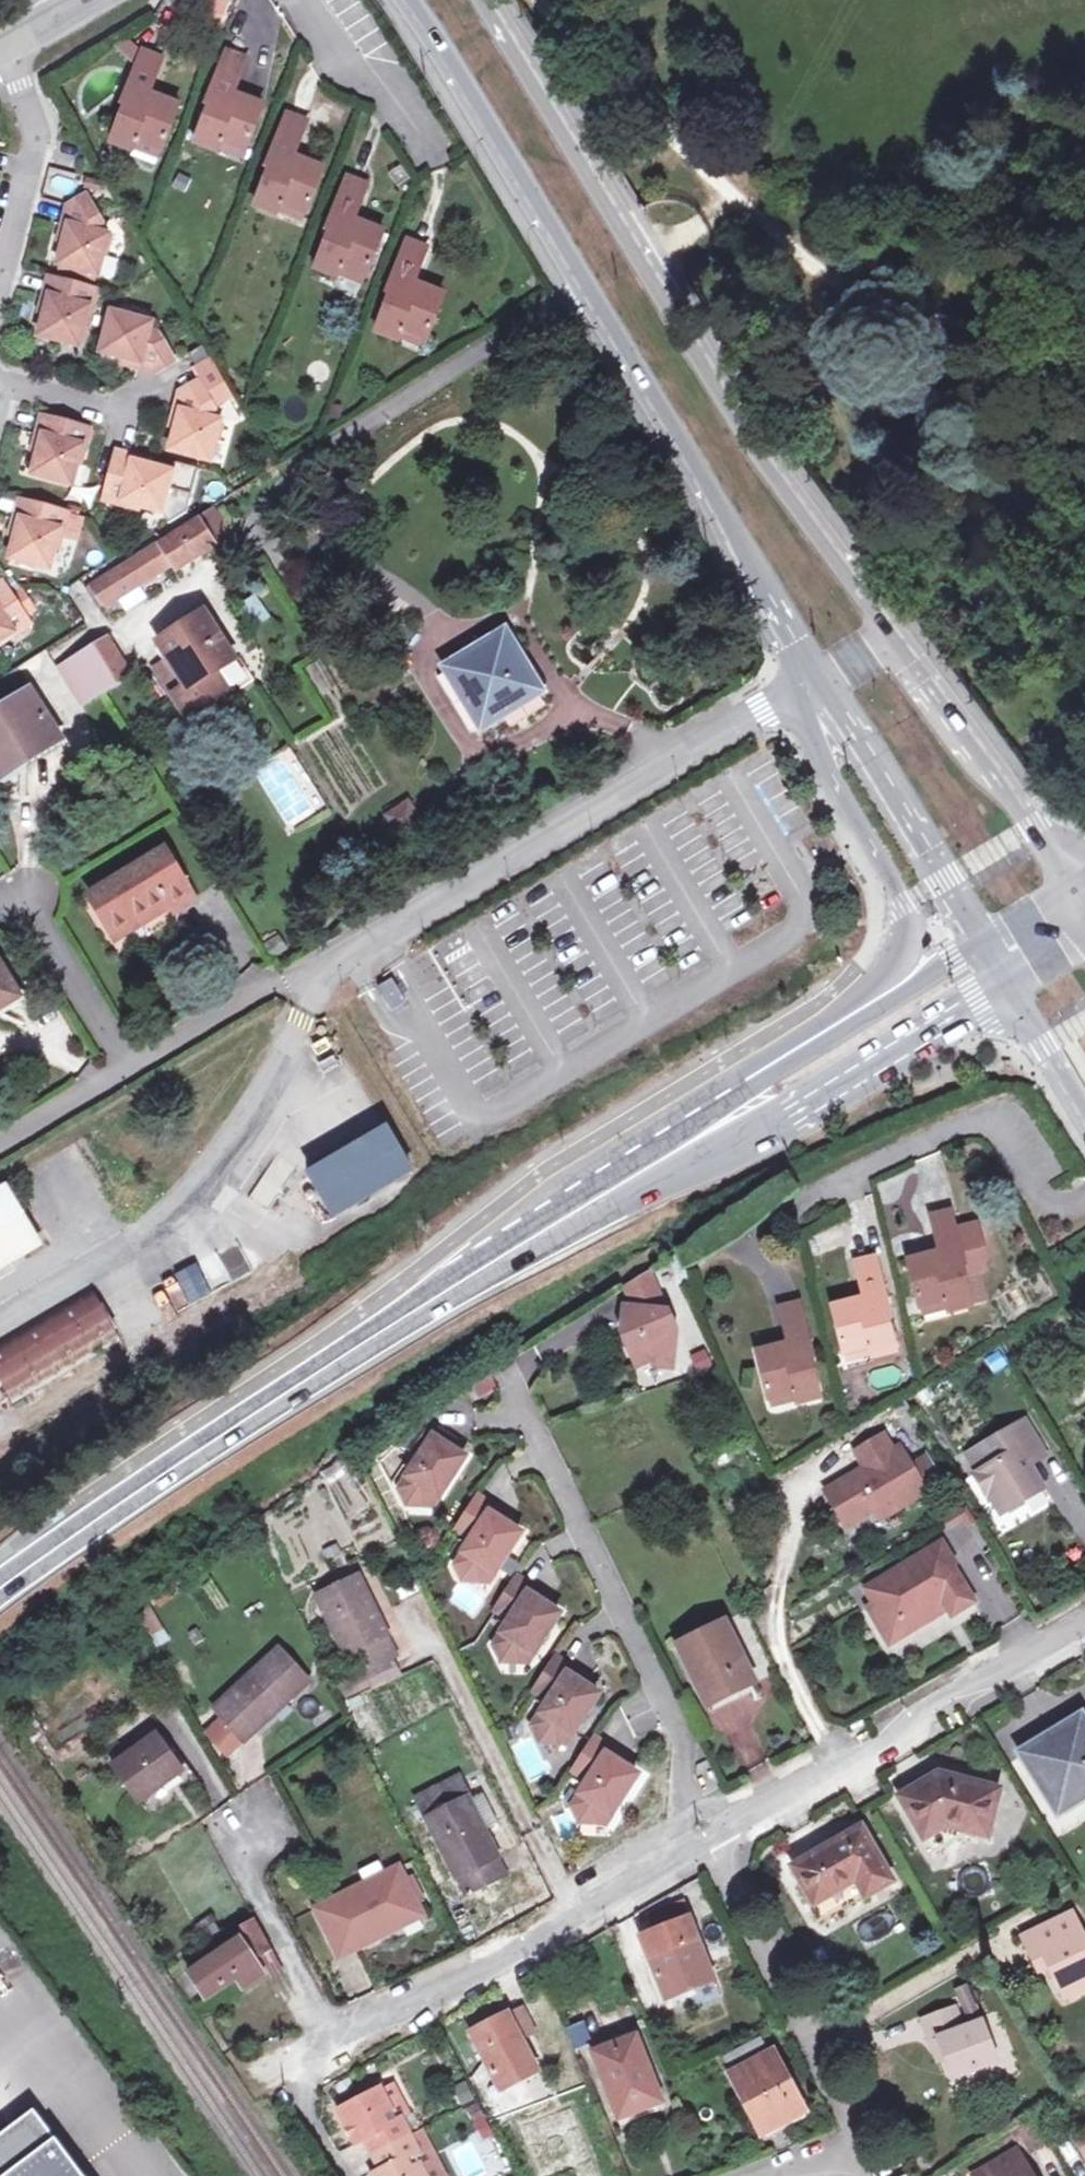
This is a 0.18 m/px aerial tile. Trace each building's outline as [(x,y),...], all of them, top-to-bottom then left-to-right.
[(224,0),(208,0),(199,23),(220,31),(231,2),(224,0)] [(115,44),(137,64),(141,53),(125,38),(115,44)] [(150,92),(160,60),(144,53),(144,54),(141,53),(137,64),(124,101),(127,102),(113,142),(133,150),(137,141),(162,150),(180,104),(150,92)] [(221,141),(247,151),(264,104),(235,92),(247,61),(228,53),(196,141),(218,149),(221,141)] [(282,203),(307,213),(325,167),(294,155),(307,123),(290,116),(257,204),(278,212),(282,203)] [(159,160),(162,150),(137,141),(133,150),(159,160)] [(244,160),(247,151),(221,141),(218,149),(244,160)] [(341,265),(367,275),(384,230),(356,219),(368,186),(351,179),(316,267),(337,275),(341,265)] [(66,240),(60,263),(101,273),(111,232),(102,230),(104,221),(88,192),(69,203),(64,222),(70,223),(66,240)] [(303,223),(307,213),(282,203),(278,212),(303,223)] [(64,222),(60,238),(66,240),(70,223),(64,222)] [(402,328),(427,337),(445,293),(415,281),(427,249),(410,242),(376,330),(398,338),(402,328)] [(363,286),(367,275),(341,265),(337,275),(363,286)] [(99,287),(50,275),(45,293),(51,295),(46,311),(40,334),(81,345),(91,305),(94,306),(99,287)] [(51,295),(45,293),(41,310),(46,311),(51,295)] [(155,319),(113,308),(102,350),(125,356),(141,361),(140,366),(158,371),(177,360),(160,331),(152,329),(155,319)] [(163,321),(155,319),(152,329),(160,331),(163,321)] [(423,348),(427,337),(402,328),(398,338),(423,348)] [(211,357),(204,345),(192,351),(199,364),(211,357)] [(141,361),(125,356),(124,361),(140,366),(141,361)] [(213,460),(223,419),(214,416),(217,407),(215,404),(234,394),(211,357),(199,364),(194,366),(201,378),(182,389),(177,408),(182,409),(178,426),(172,449),(213,460)] [(182,409),(177,408),(172,425),(178,426),(182,409)] [(92,427),(43,414),(38,432),(44,434),(39,451),(33,473),(74,483),(84,445),(87,445),(92,427)] [(44,434),(38,432),(34,450),(39,451),(44,434)] [(136,454),(118,449),(105,498),(123,503),(124,500),(163,511),(171,522),(188,511),(200,467),(177,460),(174,470),(152,464),(135,459),(136,454)] [(153,458),(136,454),(135,459),(152,464),(153,458)] [(69,511),(21,498),(16,517),(21,518),(17,535),(11,557),(51,568),(62,529),(65,529),(69,511)] [(214,510),(200,519),(210,537),(225,529),(214,510)] [(16,517),(11,534),(17,535),(21,518),(16,517)] [(101,609),(122,597),(127,606),(145,596),(138,585),(172,564),(175,569),(214,544),(210,537),(200,519),(158,545),(156,541),(86,585),(101,609)] [(4,581),(0,583),(0,640),(14,631),(15,633),(31,623),(26,615),(14,597),(4,581)] [(14,597),(26,615),(36,608),(24,590),(14,597)] [(247,626),(261,617),(251,602),(238,611),(247,626)] [(160,642),(187,687),(174,695),(187,716),(246,679),(205,614),(160,642)] [(448,672),(481,725),(482,726),(501,715),(497,709),(535,684),(504,631),(446,668),(448,672)] [(106,636),(79,652),(103,690),(129,673),(106,636)] [(103,690),(79,652),(59,666),(83,706),(105,693),(103,690)] [(307,666),(323,693),(333,688),(316,661),(307,666)] [(481,725),(448,672),(438,678),(472,731),(481,725)] [(24,762),(59,740),(30,692),(0,712),(0,770),(21,757),(24,762)] [(24,762),(21,757),(0,770),(0,778),(24,762)] [(388,817),(394,827),(407,848),(429,835),(408,801),(386,814),(388,817)] [(394,827),(388,817),(380,821),(386,832),(394,827)] [(90,895),(116,937),(170,904),(173,909),(194,897),(164,850),(90,895)] [(14,988),(0,966),(0,997),(14,988)] [(392,979),(378,988),(392,1011),(406,1002),(392,979)] [(14,988),(0,997),(0,1006),(18,994),(14,988)] [(312,1171),(338,1215),(416,1168),(390,1124),(312,1171)] [(41,1244),(6,1186),(0,1190),(0,1269),(41,1244)] [(945,1301),(947,1311),(972,1305),(968,1286),(965,1275),(982,1271),(982,1268),(987,1267),(985,1260),(989,1259),(979,1220),(955,1226),(952,1212),(931,1218),(939,1252),(908,1260),(919,1307),(945,1301)] [(871,1346),(873,1356),(896,1351),(885,1310),(890,1309),(877,1257),(858,1262),(866,1298),(833,1306),(844,1352),(871,1346)] [(985,1281),(982,1271),(965,1275),(968,1286),(985,1281)] [(649,1275),(624,1291),(632,1311),(631,1328),(623,1327),(622,1337),(637,1371),(652,1364),(673,1366),(676,1336),(649,1275)] [(13,1402),(120,1339),(92,1289),(0,1343),(0,1380),(13,1402)] [(922,1318),(947,1311),(945,1301),(919,1307),(922,1318)] [(795,1392),(797,1402),(821,1396),(809,1354),(813,1353),(801,1305),(781,1308),(790,1344),(757,1354),(769,1398),(795,1392)] [(847,1362),(873,1356),(871,1346),(844,1352),(847,1362)] [(689,1354),(695,1371),(711,1366),(705,1349),(689,1354)] [(771,1408),(797,1402),(795,1392),(769,1398),(771,1408)] [(995,1488),(1008,1509),(1044,1488),(1028,1460),(1044,1450),(1026,1420),(991,1442),(1001,1459),(976,1474),(987,1493),(995,1488)] [(444,1448),(447,1442),(424,1427),(402,1443),(422,1456),(399,1491),(408,1508),(424,1508),(427,1504),(432,1496),(439,1499),(464,1461),(451,1452),(444,1448)] [(454,1447),(447,1442),(444,1448),(451,1452),(454,1447)] [(865,1467),(893,1450),(889,1443),(861,1460),(865,1467)] [(847,1526),(869,1513),(867,1510),(874,1506),(881,1518),(927,1491),(900,1446),(893,1450),(865,1467),(833,1486),(842,1500),(834,1505),(847,1526)] [(357,1465),(349,1451),(323,1470),(329,1481),(357,1465)] [(826,1491),(834,1505),(842,1500),(833,1486),(826,1491)] [(999,1514),(1008,1509),(995,1488),(987,1493),(999,1514)] [(433,1509),(439,1499),(432,1496),(427,1504),(433,1509)] [(500,1523),(504,1517),(480,1502),(460,1535),(472,1543),(457,1568),(465,1583),(481,1584),(484,1580),(490,1571),(495,1574),(519,1537),(507,1527),(500,1523)] [(511,1522),(504,1517),(500,1523),(507,1527),(511,1522)] [(952,1614),(974,1601),(952,1564),(954,1563),(942,1543),(867,1589),(876,1603),(870,1607),(882,1628),(898,1619),(903,1620),(909,1630),(942,1610),(939,1605),(945,1602),(948,1606),(952,1614)] [(489,1583),(495,1574),(490,1571),(484,1580),(489,1583)] [(356,1674),(362,1671),(393,1655),(396,1654),(358,1576),(317,1596),(356,1674)] [(539,1603),(543,1598),(520,1582),(499,1614),(511,1622),(495,1646),(502,1663),(521,1663),(522,1661),(528,1651),(533,1655),(559,1617),(546,1608),(539,1603)] [(550,1602),(543,1598),(539,1603),(546,1608),(550,1602)] [(939,1605),(942,1610),(948,1606),(945,1602),(939,1605)] [(149,1604),(136,1612),(149,1637),(163,1629),(149,1604)] [(882,1628),(891,1641),(909,1630),(903,1620),(898,1619),(882,1628)] [(725,1621),(678,1643),(708,1704),(755,1682),(725,1621)] [(278,1647),(214,1710),(222,1718),(242,1739),(244,1741),(309,1680),(278,1647)] [(527,1664),(533,1655),(528,1651),(522,1661),(527,1664)] [(393,1655),(362,1671),(367,1681),(370,1687),(402,1672),(393,1655)] [(578,1682),(582,1677),(558,1662),(538,1693),(550,1702),(534,1726),(542,1743),(559,1743),(561,1740),(567,1730),(573,1734),(598,1695),(585,1686),(578,1682)] [(589,1681),(582,1677),(578,1682),(585,1686),(589,1681)] [(370,1687),(367,1681),(345,1691),(348,1698),(371,1688),(370,1687)] [(1084,1786),(1084,1721),(1082,1717),(1023,1753),(1059,1812),(1079,1799),(1074,1792),(1084,1786)] [(206,1734),(225,1755),(242,1739),(222,1718),(206,1734)] [(567,1743),(573,1734),(567,1730),(561,1740),(567,1743)] [(156,1734),(113,1766),(139,1802),(182,1770),(156,1734)] [(617,1762),(621,1757),(596,1741),(576,1773),(588,1781),(573,1805),(581,1822),(597,1823),(599,1819),(605,1810),(612,1814),(637,1776),(624,1767),(617,1762)] [(627,1761),(621,1757),(617,1762),(624,1767),(627,1761)] [(902,1796),(926,1836),(946,1825),(971,1833),(988,1837),(1001,1789),(943,1772),(902,1796)] [(484,1829),(469,1799),(458,1778),(416,1799),(465,1895),(506,1875),(484,1829)] [(469,1799),(484,1829),(499,1822),(484,1793),(469,1799)] [(606,1823),(612,1814),(605,1810),(599,1819),(606,1823)] [(856,1881),(866,1896),(895,1879),(863,1825),(793,1865),(816,1904),(856,1881)] [(946,1825),(926,1836),(936,1853),(971,1833),(946,1825)] [(384,1927),(419,1909),(397,1866),(315,1910),(341,1958),(387,1934),(384,1927)] [(976,1894),(987,1877),(969,1867),(959,1883),(976,1894)] [(820,1923),(866,1896),(856,1881),(816,1904),(811,1907),(820,1923)] [(650,1916),(656,1930),(689,1917),(683,1903),(650,1916)] [(423,1915),(419,1909),(384,1927),(387,1934),(423,1915)] [(1084,1988),(1084,1937),(1073,1914),(1024,1936),(1040,1969),(1051,1964),(1067,1996),(1084,1988)] [(649,1956),(666,1998),(693,1987),(713,1979),(689,1917),(656,1930),(664,1950),(649,1956)] [(242,1925),(260,1959),(273,1951),(255,1918),(242,1925)] [(641,1936),(649,1956),(664,1950),(656,1930),(641,1936)] [(243,1988),(263,1975),(239,1939),(189,1971),(207,1998),(237,1978),(243,1988)] [(273,1951),(260,1959),(271,1978),(285,1971),(273,1951)] [(713,1979),(693,1987),(701,2008),(721,2000),(713,1979)] [(969,1984),(955,1989),(967,2019),(979,2013),(969,1984)] [(522,2005),(507,2013),(522,2041),(537,2033),(522,2005)] [(937,2035),(946,2059),(954,2079),(1001,2061),(983,2018),(963,2025),(956,2006),(923,2019),(930,2038),(937,2035)] [(522,2041),(507,2013),(472,2032),(501,2088),(537,2069),(522,2041)] [(582,2022),(565,2029),(573,2049),(591,2041),(582,2022)] [(636,2035),(592,2053),(618,2118),(663,2101),(636,2035)] [(937,2035),(930,2038),(938,2062),(946,2059),(937,2035)] [(774,2049),(768,2053),(760,2038),(726,2055),(734,2071),(729,2073),(762,2135),(807,2111),(774,2049)] [(378,2091),(394,2121),(400,2118),(406,2115),(390,2084),(378,2091)] [(371,2155),(379,2170),(370,2175),(371,2175),(424,2175),(412,2153),(416,2150),(408,2135),(400,2118),(394,2121),(378,2091),(377,2089),(337,2111),(355,2145),(363,2140),(371,2155)] [(492,2135),(477,2106),(467,2112),(481,2140),(492,2135)] [(58,2140),(35,2110),(0,2137),(0,2175),(10,2175),(58,2140)] [(1032,2155),(1049,2145),(1036,2120),(1019,2130),(1032,2155)] [(424,2175),(443,2175),(418,2130),(408,2135),(416,2150),(412,2153),(424,2175)] [(1076,2138),(1084,2153),(1084,2132),(1076,2138)] [(58,2140),(10,2175),(85,2175),(58,2140)] [(461,2175),(473,2175),(482,2171),(470,2148),(452,2158),(461,2175)] [(1018,2150),(973,2175),(1033,2175),(1018,2150)]
